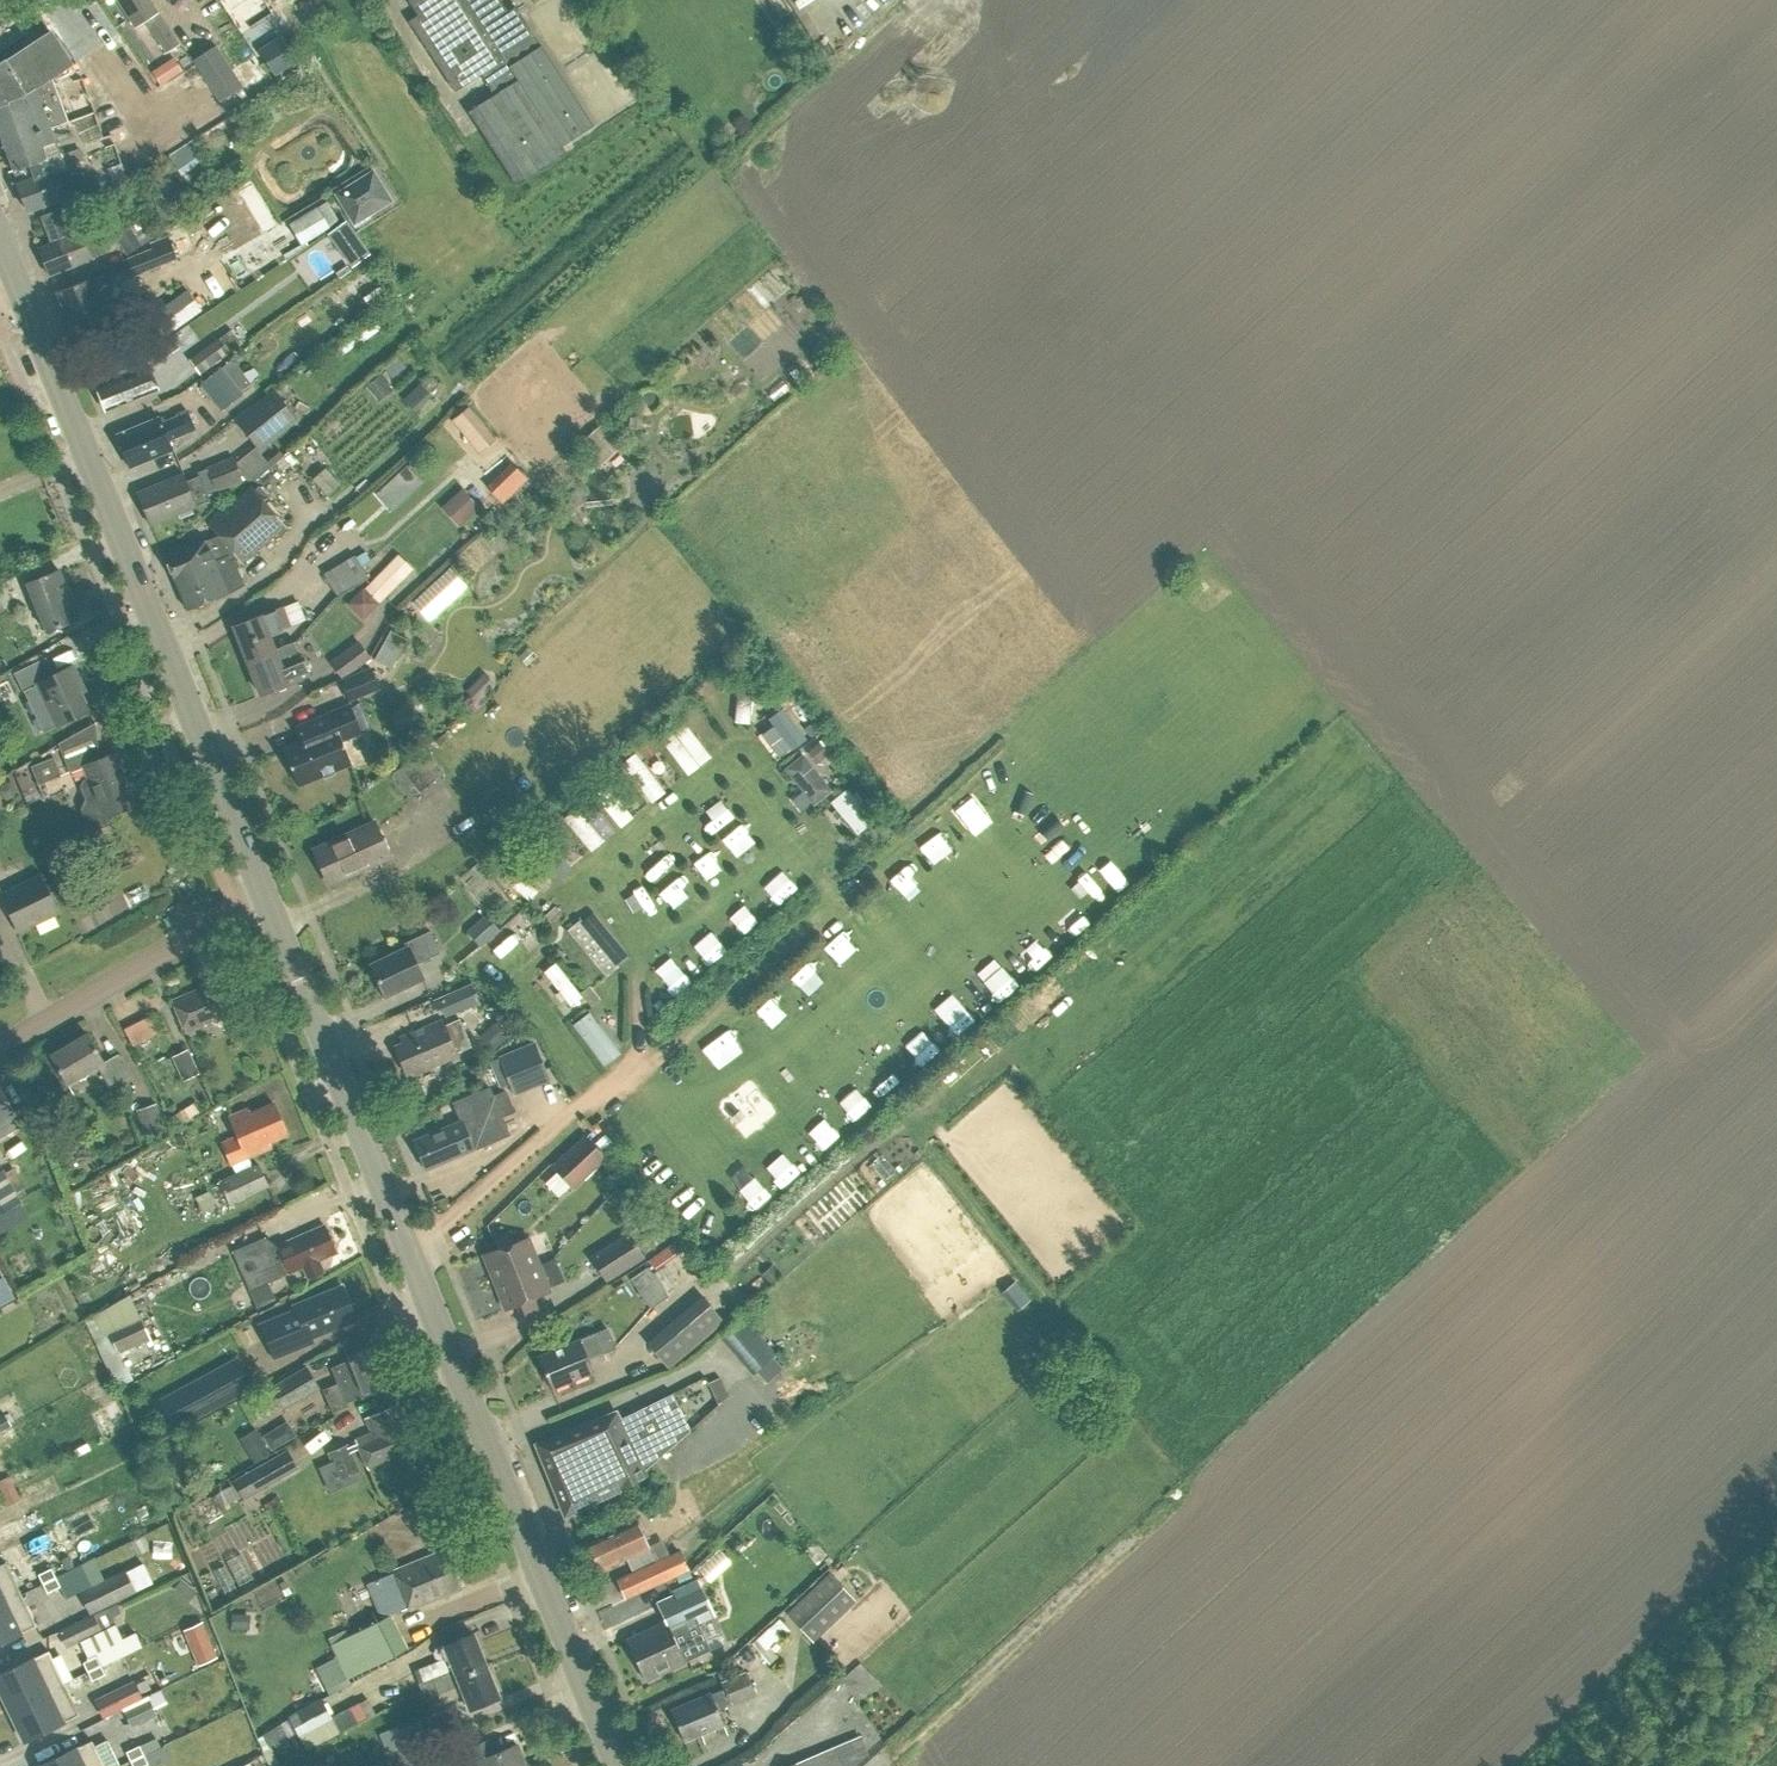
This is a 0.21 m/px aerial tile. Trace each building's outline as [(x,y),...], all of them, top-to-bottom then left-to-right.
[(151,0),(119,0),(135,26),(144,19),(166,52),(179,44),(158,11),(151,0)] [(438,0),(407,0),(417,14),(438,0)] [(417,14),(408,20),(431,55),(505,7),(501,0),(438,0),(417,14)] [(480,74),(489,89),(545,51),(515,5),(507,10),(505,7),(431,55),(454,91),(480,74)] [(809,20),(814,32),(836,22),(831,10),(809,20)] [(61,154),(51,127),(67,121),(51,77),(72,64),(51,31),(0,64),(0,136),(13,171),(61,154)] [(298,62),(281,35),(258,48),(275,76),(298,62)] [(243,86),(216,43),(191,58),(217,102),(243,86)] [(593,125),(545,51),(489,89),(493,94),(489,97),(488,95),(475,103),(477,105),(468,111),(516,185),(566,152),(562,145),(593,125)] [(173,59),(163,66),(171,79),(182,72),(173,59)] [(62,156),(61,154),(13,171),(17,183),(26,209),(88,186),(83,173),(78,175),(69,153),(62,156)] [(394,202),(372,168),(334,193),(355,227),(394,202)] [(332,228),(318,205),(287,224),(302,247),(332,228)] [(106,253),(95,225),(38,247),(49,275),(106,253)] [(196,250),(186,226),(168,234),(171,241),(103,267),(106,273),(57,292),(75,337),(112,323),(107,310),(126,302),(118,281),(196,250)] [(142,246),(131,226),(114,236),(125,255),(142,246)] [(353,227),(334,240),(352,265),(371,251),(353,227)] [(188,288),(149,315),(164,335),(202,308),(188,288)] [(249,339),(238,323),(189,358),(200,373),(249,339)] [(158,389),(146,359),(112,373),(115,380),(96,387),(106,410),(158,389)] [(252,401),(238,369),(195,388),(199,398),(185,405),(195,426),(252,401)] [(417,421),(444,395),(428,379),(401,405),(417,421)] [(379,380),(364,390),(376,409),(391,398),(379,380)] [(298,421),(274,389),(235,418),(259,450),(298,421)] [(495,439),(467,406),(451,420),(479,453),(495,439)] [(195,429),(188,410),(160,421),(158,417),(117,434),(130,466),(172,449),(168,440),(195,429)] [(602,472),(622,452),(601,430),(580,449),(602,472)] [(242,479),(234,457),(207,467),(216,490),(242,479)] [(515,466),(490,490),(502,503),(527,478),(515,466)] [(185,481),(182,473),(137,491),(151,524),(179,513),(180,516),(193,511),(192,508),(209,501),(199,475),(185,481)] [(285,525),(251,486),(208,522),(219,535),(165,557),(173,579),(174,578),(187,610),(228,593),(229,593),(244,584),(234,559),(238,557),(242,562),(285,525)] [(460,495),(440,514),(459,534),(479,515),(460,495)] [(413,568),(398,553),(348,604),(363,619),(413,568)] [(367,577),(354,555),(324,573),(337,595),(367,577)] [(450,567),(412,601),(429,619),(467,585),(450,567)] [(78,617),(59,569),(26,583),(46,630),(78,617)] [(247,660),(274,649),(268,634),(289,626),(282,607),(261,616),(260,615),(234,626),(247,660)] [(391,631),(375,661),(392,670),(408,639),(391,631)] [(370,658),(358,641),(329,662),(341,678),(370,658)] [(274,649),(247,660),(261,694),(287,684),(287,683),(308,674),(301,656),(280,664),(274,649)] [(54,674),(46,656),(14,672),(23,691),(37,684),(57,725),(89,709),(80,692),(76,683),(80,681),(72,665),(54,674)] [(754,673),(736,664),(731,674),(748,683),(754,673)] [(379,689),(370,667),(339,680),(349,702),(379,689)] [(35,695),(22,700),(40,743),(53,737),(35,695)] [(319,775),(324,777),(334,773),(336,768),(350,762),(341,739),(361,731),(350,705),(297,726),(303,740),(282,749),(297,784),(319,775)] [(765,760),(792,743),(784,729),(756,746),(765,760)] [(799,786),(816,772),(813,767),(830,754),(818,740),(784,768),(799,786)] [(99,758),(93,745),(64,757),(70,771),(83,766),(103,816),(135,804),(115,752),(99,758)] [(444,773),(428,750),(413,761),(429,783),(444,773)] [(642,766),(653,781),(665,772),(654,757),(642,766)] [(62,776),(56,760),(37,768),(43,783),(62,776)] [(428,784),(412,761),(391,776),(407,799),(428,784)] [(816,772),(799,786),(813,803),(830,789),(816,772)] [(527,803),(508,778),(471,806),(491,832),(527,803)] [(390,856),(374,821),(313,848),(329,884),(390,856)] [(589,865),(601,856),(587,838),(575,847),(589,865)] [(57,910),(40,875),(2,893),(19,929),(57,910)] [(500,931),(486,914),(466,931),(480,948),(500,931)] [(605,938),(592,919),(578,930),(592,948),(605,938)] [(409,950),(407,945),(369,964),(385,996),(423,978),(415,962),(423,958),(417,946),(409,950)] [(235,1004),(225,978),(174,999),(187,1030),(234,1012),(231,1006),(235,1004)] [(484,1010),(472,982),(432,999),(437,1010),(442,1008),(446,1016),(463,1009),(467,1017),(484,1010)] [(445,1025),(442,1018),(400,1036),(402,1042),(395,1044),(407,1073),(411,1071),(412,1074),(457,1056),(455,1051),(469,1045),(459,1019),(445,1025)] [(134,1055),(158,1043),(149,1025),(125,1037),(134,1055)] [(104,1062),(87,1033),(51,1054),(68,1084),(98,1067),(112,1090),(134,1077),(120,1052),(104,1062)] [(551,1080),(534,1042),(488,1061),(499,1088),(509,1084),(514,1096),(551,1080)] [(199,1072),(188,1048),(171,1057),(182,1080),(199,1072)] [(494,1094),(490,1086),(452,1101),(460,1120),(413,1140),(426,1169),(510,1134),(502,1115),(515,1110),(506,1089),(494,1094)] [(0,1087),(0,1120),(15,1111),(0,1087)] [(288,1134),(274,1101),(249,1111),(248,1107),(229,1115),(237,1134),(222,1141),(231,1164),(272,1147),(269,1141),(288,1134)] [(164,1130),(157,1103),(136,1109),(144,1136),(164,1130)] [(604,1158),(585,1135),(551,1164),(570,1186),(604,1158)] [(218,1179),(229,1204),(269,1186),(258,1161),(218,1179)] [(2,1168),(0,1170),(0,1213),(21,1201),(2,1168)] [(207,1203),(194,1208),(200,1228),(214,1223),(207,1203)] [(807,1222),(828,1244),(845,1228),(824,1206),(807,1222)] [(275,1245),(279,1253),(272,1256),(262,1234),(231,1247),(250,1289),(303,1267),(307,1277),(323,1270),(318,1260),(335,1252),(323,1224),(275,1245)] [(642,1250),(625,1226),(590,1251),(607,1275),(642,1250)] [(484,1254),(495,1281),(539,1262),(528,1236),(512,1242),(508,1232),(495,1237),(500,1248),(484,1254)] [(550,1289),(539,1262),(495,1281),(506,1307),(521,1301),(526,1311),(538,1306),(534,1296),(550,1289)] [(667,1294),(648,1266),(631,1278),(650,1306),(667,1294)] [(275,1299),(268,1283),(250,1290),(257,1307),(275,1299)] [(261,1321),(274,1353),(321,1334),(319,1329),(354,1314),(342,1285),(320,1294),(321,1296),(315,1299),(315,1300),(308,1303),(308,1302),(261,1321)] [(151,1338),(134,1298),(86,1319),(115,1388),(131,1381),(125,1369),(154,1356),(147,1340),(151,1338)] [(724,1321),(705,1298),(649,1344),(668,1367),(724,1321)] [(753,1375),(774,1357),(741,1317),(720,1335),(753,1375)] [(615,1346),(607,1326),(538,1355),(552,1388),(593,1371),(587,1358),(615,1346)] [(390,1385),(373,1344),(347,1355),(348,1359),(331,1367),(341,1391),(326,1397),(332,1411),(348,1404),(347,1402),(363,1395),(390,1385)] [(318,1388),(305,1366),(269,1388),(283,1410),(318,1388)] [(197,1388),(158,1409),(170,1430),(208,1409),(246,1388),(235,1367),(197,1388)] [(617,1409),(588,1422),(536,1443),(566,1515),(619,1489),(648,1476),(646,1471),(694,1433),(672,1391),(621,1417),(617,1409)] [(415,1447),(397,1403),(365,1417),(368,1424),(360,1427),(363,1434),(354,1438),(367,1467),(415,1447)] [(24,1432),(16,1404),(0,1409),(0,1439),(24,1432)] [(360,1470),(348,1442),(327,1451),(338,1479),(360,1470)] [(298,1467),(287,1447),(232,1479),(244,1499),(298,1467)] [(5,1516),(25,1508),(17,1485),(0,1491),(0,1501),(5,1516)] [(655,1562),(635,1520),(585,1543),(591,1556),(590,1559),(592,1564),(595,1565),(597,1569),(627,1556),(634,1571),(617,1579),(625,1597),(687,1569),(679,1551),(655,1562)] [(18,1531),(0,1540),(0,1557),(25,1544),(18,1531)] [(730,1547),(715,1559),(730,1577),(745,1565),(730,1547)] [(461,1587),(446,1548),(393,1570),(394,1573),(380,1579),(392,1609),(406,1603),(408,1608),(461,1587)] [(96,1558),(58,1576),(68,1596),(80,1591),(105,1579),(96,1558)] [(7,1600),(21,1594),(6,1562),(0,1564),(0,1604),(7,1600)] [(58,1576),(53,1564),(38,1570),(44,1582),(58,1576)] [(136,1591),(125,1569),(105,1579),(80,1591),(90,1613),(136,1591)] [(856,1601),(829,1572),(785,1613),(812,1642),(856,1601)] [(58,1576),(44,1582),(50,1594),(64,1588),(58,1576)] [(738,1601),(728,1578),(701,1590),(697,1580),(655,1599),(665,1620),(626,1638),(645,1679),(684,1661),(683,1659),(699,1651),(688,1628),(713,1616),(712,1613),(738,1601)] [(36,1626),(21,1594),(7,1600),(0,1604),(0,1643),(36,1626)] [(121,1611),(116,1602),(94,1613),(103,1630),(74,1644),(82,1659),(95,1652),(101,1665),(129,1650),(112,1616),(121,1611)] [(475,1621),(483,1642),(513,1631),(505,1609),(475,1621)] [(101,1629),(92,1613),(53,1633),(62,1649),(101,1629)] [(407,1649),(390,1615),(331,1644),(348,1678),(407,1649)] [(788,1629),(778,1618),(751,1642),(769,1662),(777,1656),(768,1646),(788,1629)] [(419,1681),(422,1690),(485,1664),(472,1632),(444,1644),(449,1656),(414,1670),(419,1681)] [(9,1709),(11,1708),(50,1689),(64,1683),(49,1651),(0,1674),(0,1690),(9,1709)] [(100,1665),(94,1654),(80,1661),(86,1672),(100,1665)] [(498,1696),(485,1664),(422,1690),(426,1699),(461,1685),(470,1708),(498,1696)] [(100,1665),(86,1672),(91,1684),(105,1677),(100,1665)] [(753,1692),(745,1671),(720,1682),(722,1687),(670,1708),(683,1739),(723,1723),(717,1707),(753,1692)] [(858,1672),(837,1691),(854,1709),(875,1690),(858,1672)] [(151,1694),(143,1675),(94,1699),(102,1717),(151,1694)] [(11,1708),(9,1709),(25,1742),(26,1741),(26,1740),(79,1715),(64,1683),(50,1689),(11,1708)] [(147,1698),(123,1710),(131,1727),(156,1714),(147,1698)] [(338,1698),(324,1707),(337,1726),(350,1717),(338,1698)] [(752,1699),(723,1708),(727,1719),(755,1710),(752,1699)] [(804,1710),(784,1719),(791,1734),(783,1738),(789,1751),(817,1738),(804,1710)] [(439,1729),(433,1715),(397,1730),(403,1744),(439,1729)] [(13,1756),(0,1726),(0,1762),(13,1756)] [(860,1734),(784,1765),(853,1765),(868,1752),(860,1734)] [(517,1744),(499,1751),(492,1735),(460,1748),(467,1765),(471,1765),(475,1764),(476,1765),(526,1765),(517,1744)] [(36,1765),(37,1765),(104,1765),(92,1740),(38,1765),(37,1764),(36,1765)] [(138,1746),(125,1752),(130,1760),(142,1754),(138,1746)] [(130,1760),(133,1765),(140,1765),(146,1763),(142,1754),(130,1760)]
